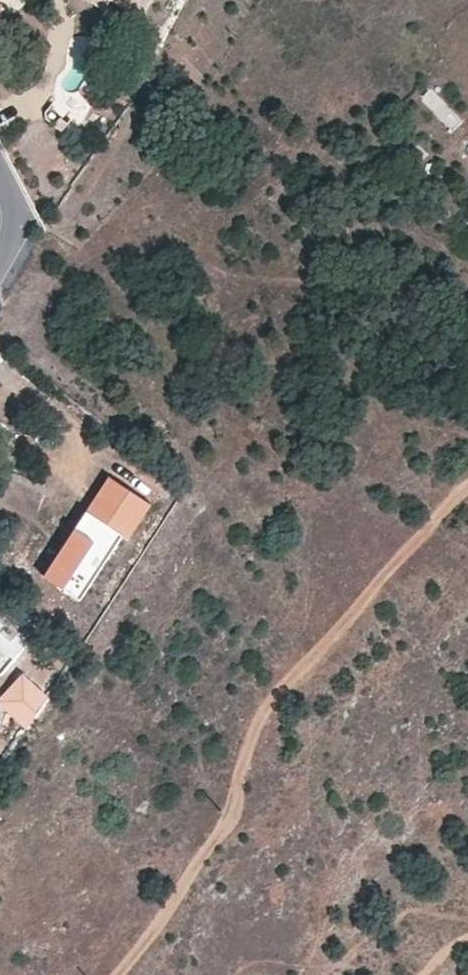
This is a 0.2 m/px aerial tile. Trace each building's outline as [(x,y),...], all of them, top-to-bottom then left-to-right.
[(106,9),(111,0),(88,0),(106,9)] [(147,8),(131,0),(113,0),(143,15),(147,8)] [(43,577),(80,600),(122,536),(127,539),(150,504),(108,477),(43,577)]
